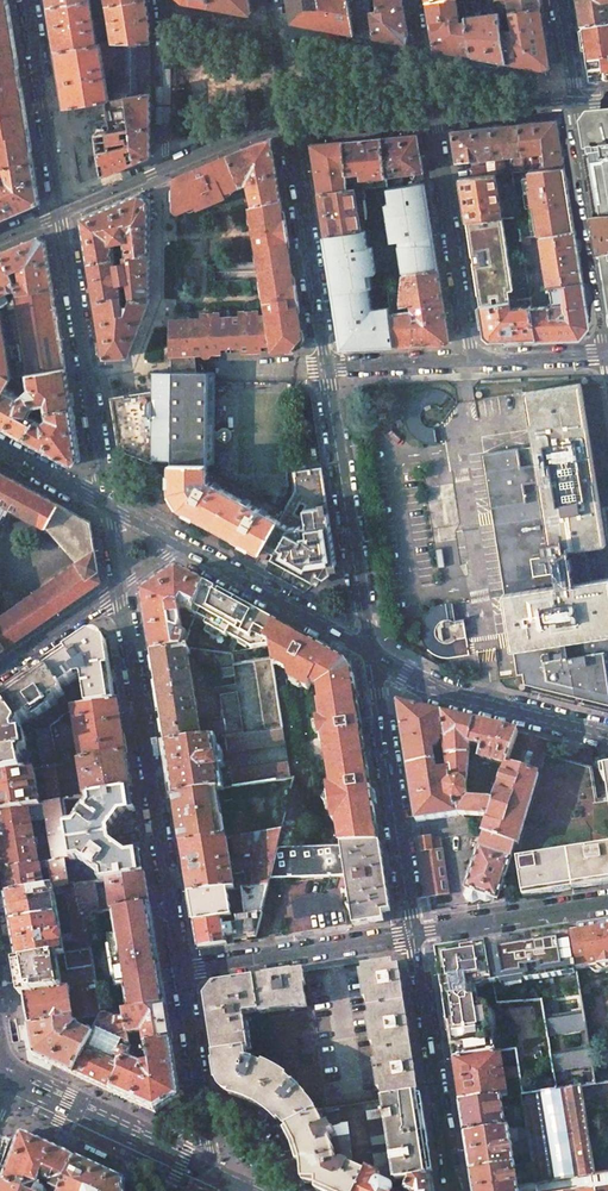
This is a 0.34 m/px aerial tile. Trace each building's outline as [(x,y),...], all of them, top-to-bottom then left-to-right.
[(16,54),(12,55),(9,31),(12,31),(7,0),(0,0),(0,165),(33,160),(27,123),(24,124),(20,101),(23,101),(16,54)] [(91,0),(49,7),(56,51),(98,44),(92,11),(91,0)] [(108,5),(115,43),(151,43),(151,26),(146,0),(140,0),(108,5)] [(210,7),(250,14),(251,14),(249,0),(210,0),(210,7)] [(292,22),(316,26),(354,33),(349,0),(289,0),(292,22)] [(370,11),(369,0),(349,0),(354,33),(374,37),(370,11)] [(378,7),(377,8),(376,11),(370,11),(374,37),(407,43),(408,35),(403,0),(377,0),(378,7)] [(427,1),(434,49),(472,56),(467,22),(461,23),(460,17),(461,16),(461,15),(458,15),(456,0),(437,0),(427,1)] [(464,9),(498,4),(497,0),(463,0),(464,9)] [(498,4),(499,12),(499,14),(511,12),(509,0),(497,0),(498,4)] [(511,12),(540,7),(539,0),(509,0),(511,12)] [(582,25),(607,21),(607,0),(578,0),(582,25)] [(511,12),(499,14),(500,18),(511,16),(513,29),(502,30),(507,62),(543,69),(550,66),(540,7),(511,12)] [(476,16),(468,17),(467,22),(472,56),(507,62),(502,30),(500,18),(499,14),(499,12),(479,15),(479,12),(475,13),(476,16)] [(607,81),(607,21),(582,25),(587,52),(590,78),(607,81)] [(98,44),(56,51),(65,107),(69,107),(93,103),(103,101),(114,99),(113,84),(107,85),(104,68),(112,66),(111,43),(107,43),(98,44)] [(115,43),(111,43),(112,66),(113,84),(114,99),(126,97),(151,93),(151,43),(115,43)] [(412,92),(411,77),(390,80),(392,94),(412,92)] [(151,155),(151,93),(126,97),(130,123),(131,129),(135,162),(151,156),(151,155)] [(114,99),(103,101),(106,126),(130,123),(126,97),(114,99)] [(605,115),(598,125),(604,162),(606,174),(607,186),(607,115),(605,115)] [(557,120),(519,124),(522,154),(545,151),(545,157),(539,158),(540,159),(523,161),(524,170),(527,170),(565,167),(557,120)] [(519,124),(492,127),(497,173),(505,172),(503,156),(514,155),(515,168),(509,168),(510,172),(512,172),(524,170),(523,161),(522,154),(519,124)] [(492,127),(453,131),(457,160),(487,157),(487,165),(473,166),(473,175),(497,173),(492,127)] [(98,142),(99,150),(104,176),(109,173),(135,162),(131,129),(107,132),(104,132),(103,129),(97,130),(98,142)] [(417,134),(383,138),(387,176),(396,175),(423,171),(417,134)] [(387,176),(383,138),(343,142),(348,190),(364,188),(388,185),(387,176)] [(277,178),(271,139),(263,142),(255,144),(236,152),(228,156),(241,186),(253,181),(255,192),(250,193),(253,206),(256,205),(280,200),(277,178)] [(348,190),(343,142),(311,145),(319,193),(348,190)] [(203,166),(176,178),(177,209),(178,211),(179,212),(182,211),(188,208),(196,205),(197,209),(221,199),(225,197),(224,193),(232,189),(241,186),(228,156),(211,163),(213,166),(208,168),(205,169),(203,166)] [(1,219),(39,203),(40,203),(34,168),(33,160),(0,165),(0,217),(1,219)] [(565,167),(527,170),(530,187),(528,188),(535,235),(541,235),(574,229),(572,212),(568,188),(565,167)] [(467,222),(517,217),(519,217),(515,193),(512,172),(510,172),(505,172),(497,173),(473,175),(460,177),(467,222)] [(425,186),(425,182),(388,188),(388,191),(392,214),(387,215),(390,232),(392,242),(400,240),(401,245),(399,245),(400,252),(404,275),(405,275),(406,275),(438,267),(431,220),(425,186)] [(348,190),(319,193),(325,235),(361,230),(360,216),(367,215),(364,188),(348,190)] [(141,193),(83,218),(90,263),(116,258),(113,242),(125,240),(128,257),(150,253),(151,200),(141,193)] [(291,266),(286,234),(282,235),(281,226),(284,226),(280,200),(256,205),(253,206),(250,207),(254,231),(258,256),(260,271),(261,271),(263,270),(291,266)] [(529,288),(521,238),(517,217),(467,222),(478,294),(529,288)] [(574,229),(541,235),(549,285),(582,280),(574,229)] [(325,235),(328,253),(332,276),(343,347),(396,345),(392,318),(391,311),(390,306),(373,307),(372,296),(368,275),(368,272),(377,271),(373,249),(373,245),(368,246),(365,230),(363,230),(361,230),(325,235)] [(39,236),(2,252),(11,272),(20,268),(22,281),(15,282),(19,292),(53,288),(46,241),(39,236)] [(7,302),(19,292),(15,282),(11,272),(2,252),(0,253),(0,307),(7,302)] [(116,258),(90,263),(95,299),(122,296),(120,282),(129,281),(131,298),(150,301),(150,253),(128,257),(125,257),(126,262),(117,264),(116,258)] [(260,271),(265,304),(266,306),(268,308),(269,310),(272,310),(273,316),(259,317),(259,312),(245,312),(245,316),(245,317),(241,318),(224,318),(220,319),(220,313),(206,314),(206,315),(206,319),(202,319),(178,321),(173,328),(173,346),(181,354),(195,354),(222,352),(222,346),(242,345),(242,351),(262,351),(262,345),(272,344),(272,350),(293,349),(302,339),(295,296),(293,297),(292,293),(295,292),(291,266),(263,270),(261,271),(260,271)] [(392,318),(396,345),(447,343),(449,340),(438,267),(406,275),(405,275),(401,291),(388,294),(390,306),(391,311),(392,318)] [(589,323),(582,280),(549,285),(529,288),(531,301),(538,339),(578,337),(589,323)] [(57,314),(53,288),(19,292),(7,302),(20,376),(66,368),(57,314)] [(515,299),(531,301),(529,288),(478,294),(480,305),(515,299)] [(122,296),(95,299),(105,357),(128,356),(150,301),(131,298),(129,304),(124,305),(122,296)] [(515,299),(480,305),(484,329),(497,340),(538,339),(531,301),(515,299)] [(6,387),(12,377),(20,376),(7,302),(0,307),(0,399),(6,387)] [(172,371),(194,370),(195,364),(195,354),(181,354),(173,346),(173,348),(178,355),(173,355),(172,371)] [(20,376),(12,377),(25,393),(36,406),(45,405),(46,411),(72,406),(66,368),(20,376)] [(166,450),(172,450),(172,459),(172,462),(207,463),(207,449),(209,448),(210,445),(210,419),(210,418),(209,416),(207,416),(207,392),(207,383),(207,370),(194,370),(172,371),(172,387),(167,388),(167,393),(162,393),(158,393),(158,389),(153,390),(132,393),(111,397),(115,423),(119,449),(153,462),(153,458),(153,451),(157,450),(157,453),(166,453),(166,450)] [(153,371),(153,390),(158,389),(158,393),(162,393),(167,393),(167,388),(172,387),(172,371),(153,371)] [(525,684),(607,703),(607,554),(581,384),(526,392),(535,446),(519,448),(519,447),(489,452),(511,592),(504,594),(513,648),(519,647),(525,684)] [(0,399),(0,425),(25,439),(37,418),(32,415),(36,406),(25,393),(20,395),(6,387),(0,399)] [(431,446),(437,444),(434,429),(438,427),(441,424),(447,411),(444,406),(440,402),(435,400),(429,398),(424,398),(418,399),(413,401),(409,405),(405,409),(403,415),(402,420),(402,426),(403,431),(406,436),(410,440),(415,444),(420,446),(425,446),(431,446)] [(37,418),(25,439),(73,465),(80,460),(72,406),(46,411),(47,418),(43,421),(37,418)] [(166,453),(157,453),(157,450),(153,451),(153,458),(162,459),(172,459),(172,450),(166,450),(166,453)] [(207,463),(172,462),(171,491),(181,507),(261,552),(279,520),(207,481),(207,463)] [(296,490),(279,520),(261,552),(319,584),(323,578),(325,579),(333,573),(332,572),(339,571),(322,467),(293,472),(296,490)] [(100,581),(90,521),(0,472),(0,522),(7,521),(14,509),(47,527),(78,563),(1,617),(0,611),(0,650),(100,581)] [(184,648),(206,585),(178,570),(177,570),(142,594),(152,655),(184,649),(184,648)] [(206,585),(184,648),(190,648),(201,649),(232,652),(230,641),(248,608),(206,585)] [(442,658),(450,659),(470,656),(465,620),(457,621),(454,604),(441,606),(433,609),(427,615),(423,622),(421,630),(421,635),(423,643),(428,650),(434,655),(438,657),(442,658)] [(265,642),(272,621),(248,608),(230,641),(232,652),(234,664),(255,661),(271,658),(269,646),(264,643),(265,642)] [(316,720),(318,735),(319,738),(323,737),(331,786),(327,786),(333,822),(337,822),(341,845),(378,844),(369,785),(360,733),(357,710),(353,710),(350,688),(356,687),(355,683),(354,675),(353,675),(352,672),(347,664),(343,662),(344,660),(326,651),(311,643),(309,645),(307,644),(290,635),(286,636),(284,632),(280,629),(282,627),(272,621),(265,642),(264,643),(269,646),(271,658),(272,661),(272,662),(286,670),(288,679),(307,690),(310,684),(317,688),(320,702),(318,703),(320,719),(316,720)] [(92,635),(90,635),(44,666),(63,691),(64,690),(63,688),(77,679),(77,678),(80,678),(80,681),(84,680),(88,706),(116,702),(106,642),(105,641),(104,639),(102,637),(101,636),(99,635),(97,634),(95,634),(94,635),(92,635)] [(191,654),(190,648),(184,648),(184,649),(152,655),(166,745),(226,737),(244,734),(238,692),(220,695),(224,718),(199,722),(188,655),(191,654)] [(234,664),(232,652),(201,649),(199,662),(210,664),(210,661),(215,663),(218,679),(235,676),(234,664)] [(450,659),(453,673),(481,668),(478,655),(470,656),(450,659)] [(272,661),(271,658),(255,661),(264,731),(282,728),(278,699),(272,662),(272,661)] [(0,694),(0,700),(20,726),(32,717),(33,719),(59,701),(57,700),(65,694),(63,691),(44,666),(44,667),(42,664),(0,694)] [(0,700),(0,776),(29,771),(24,736),(21,737),(20,733),(17,733),(17,732),(20,726),(0,700)] [(127,754),(119,702),(116,702),(88,706),(73,709),(82,762),(127,754)] [(494,802),(466,800),(468,796),(467,785),(469,761),(476,723),(399,705),(417,822),(419,835),(469,827),(474,829),(479,831),(483,833),(516,844),(519,846),(539,777),(506,766),(494,802)] [(519,733),(476,723),(469,761),(480,764),(481,760),(506,766),(507,766),(519,733)] [(295,778),(306,736),(308,725),(284,728),(292,779),(295,778)] [(244,734),(226,737),(228,753),(273,746),(276,766),(231,773),(232,788),(292,779),(284,728),(282,728),(264,731),(244,734)] [(36,731),(42,769),(44,769),(55,767),(50,729),(36,731)] [(506,766),(539,777),(550,741),(519,733),(507,766),(506,766)] [(226,737),(166,745),(174,797),(219,790),(221,790),(216,757),(219,756),(219,754),(228,753),(226,737)] [(61,804),(62,804),(73,801),(91,798),(133,791),(127,754),(82,762),(55,767),(61,804)] [(546,756),(520,846),(521,846),(517,860),(607,845),(607,802),(596,803),(590,768),(546,756)] [(61,804),(55,767),(44,769),(50,805),(61,804)] [(35,770),(29,771),(0,776),(0,813),(40,807),(35,770)] [(174,797),(182,845),(221,839),(216,810),(222,808),(219,790),(174,797)] [(136,811),(133,791),(91,798),(92,806),(76,827),(66,829),(69,845),(110,838),(109,831),(121,813),(136,811)] [(74,809),(73,801),(62,804),(63,811),(74,809)] [(289,847),(296,818),(294,803),(289,802),(282,830),(278,847),(289,847)] [(71,857),(69,845),(66,829),(63,811),(62,804),(61,804),(50,805),(40,807),(0,813),(0,855),(2,869),(71,857)] [(479,831),(474,829),(470,843),(479,846),(465,888),(467,889),(464,895),(467,901),(473,903),(479,900),(486,902),(494,900),(495,898),(497,899),(516,844),(483,833),(479,831)] [(278,847),(282,830),(221,839),(182,845),(190,896),(235,890),(232,869),(244,867),(245,888),(269,885),(271,879),(278,847)] [(431,837),(419,839),(431,912),(451,909),(440,839),(431,837)] [(144,866),(142,854),(129,856),(111,844),(110,838),(69,845),(71,857),(71,861),(83,859),(103,875),(104,882),(108,882),(146,875),(144,866)] [(390,906),(380,844),(378,844),(341,845),(289,847),(278,847),(271,879),(346,877),(354,924),(380,920),(390,906)] [(517,860),(523,894),(607,881),(607,845),(517,860)] [(71,861),(71,857),(2,869),(5,883),(7,897),(46,891),(42,866),(54,864),(58,889),(66,888),(71,887),(69,876),(67,862),(71,861)] [(78,887),(76,875),(69,876),(71,887),(71,888),(77,887),(78,887)] [(150,906),(146,875),(108,882),(113,912),(150,906)] [(99,914),(95,884),(78,887),(77,887),(81,913),(82,917),(87,916),(99,914)] [(262,913),(269,885),(245,888),(243,888),(246,915),(262,913)] [(81,913),(77,887),(71,888),(71,887),(66,888),(68,897),(56,899),(55,889),(46,891),(7,897),(8,902),(12,925),(81,913)] [(236,896),(235,890),(190,896),(194,923),(224,918),(234,917),(231,897),(236,896)] [(113,956),(115,965),(118,987),(124,986),(128,1012),(166,1005),(163,983),(161,972),(160,967),(156,943),(155,933),(150,906),(113,912),(117,938),(111,939),(113,956)] [(12,925),(19,963),(92,950),(87,916),(82,917),(81,913),(12,925)] [(256,937),(262,913),(246,915),(237,916),(238,923),(232,924),(234,940),(256,937)] [(225,925),(224,918),(194,923),(198,949),(234,943),(234,940),(232,924),(225,925)] [(570,929),(570,931),(573,953),(576,965),(588,963),(589,969),(607,966),(607,923),(570,929)] [(570,929),(532,935),(534,947),(536,959),(573,953),(570,931),(570,929)] [(507,939),(487,942),(493,980),(497,1002),(543,1000),(538,967),(498,973),(497,966),(510,964),(511,964),(507,939)] [(493,980),(487,942),(467,946),(437,950),(445,1001),(446,1013),(480,1007),(476,983),(493,980)] [(95,967),(92,950),(19,963),(21,979),(24,996),(61,990),(60,981),(62,981),(61,972),(95,967)] [(418,1094),(399,968),(393,969),(393,964),(364,968),(384,1099),(418,1094)] [(307,1006),(302,972),(255,979),(260,1012),(260,1013),(307,1006)] [(260,1012),(255,979),(215,985),(206,997),(215,1055),(247,1050),(252,1050),(247,1017),(244,1018),(244,1014),(260,1012)] [(30,1030),(75,1022),(89,1020),(102,1017),(97,984),(61,990),(24,996),(27,1013),(30,1030)] [(141,1033),(142,1038),(145,1038),(146,1044),(143,1044),(144,1046),(147,1046),(172,1042),(166,1006),(166,1005),(128,1012),(124,1013),(128,1035),(141,1033)] [(453,1059),(495,1052),(488,1006),(480,1007),(446,1013),(453,1059)] [(582,1006),(545,1012),(557,1091),(581,1087),(596,1085),(582,1006)] [(112,1093),(133,1049),(130,1046),(128,1035),(124,1013),(102,1017),(73,1076),(92,1085),(111,1093),(112,1093)] [(73,1076),(102,1017),(89,1020),(87,1024),(86,1031),(78,1026),(75,1022),(30,1030),(33,1044),(35,1058),(73,1076)] [(22,1122),(129,1173),(143,1179),(154,1184),(157,1190),(274,1190),(272,1186),(260,1163),(254,1152),(243,1141),(201,1121),(180,1122),(176,1131),(21,1058),(20,1042),(16,1020),(10,1022),(0,1021),(0,1179),(22,1122)] [(181,1099),(172,1042),(147,1046),(150,1064),(144,1065),(136,1062),(142,1047),(133,1049),(112,1093),(156,1114),(163,1109),(169,1104),(175,1101),(181,1099)] [(248,1059),(247,1050),(215,1055),(219,1083),(227,1091),(230,1094),(240,1096),(250,1100),(257,1103),(264,1107),(269,1111),(272,1114),(286,1128),(317,1111),(308,1100),(309,1099),(301,1091),(302,1090),(296,1084),(295,1086),(283,1077),(276,1073),(267,1068),(255,1063),(255,1062),(248,1059)] [(495,1052),(453,1059),(460,1104),(502,1097),(508,1096),(505,1079),(520,1076),(519,1067),(504,1070),(500,1052),(495,1052)] [(531,1154),(532,1163),(534,1172),(537,1190),(597,1190),(595,1174),(581,1087),(557,1091),(523,1097),(522,1097),(523,1101),(525,1117),(526,1125),(531,1154)] [(431,1176),(418,1094),(384,1099),(385,1108),(367,1112),(375,1164),(373,1172),(381,1176),(393,1182),(410,1179),(431,1176)] [(502,1097),(460,1104),(465,1134),(506,1128),(502,1097)] [(523,1101),(513,1103),(516,1119),(525,1117),(523,1101)] [(339,1106),(324,1109),(317,1111),(286,1128),(295,1146),(301,1163),(302,1178),(303,1182),(305,1183),(310,1185),(324,1190),(357,1190),(366,1172),(350,1166),(352,1162),(347,1122),(341,1123),(339,1106)] [(506,1128),(465,1134),(471,1173),(515,1166),(514,1156),(531,1154),(526,1125),(506,1128)] [(24,1134),(22,1134),(15,1153),(4,1183),(25,1190),(47,1190),(41,1185),(43,1180),(52,1184),(53,1189),(58,1190),(63,1190),(78,1159),(24,1134)] [(78,1159),(63,1190),(127,1190),(125,1181),(78,1159)] [(471,1173),(474,1190),(537,1190),(534,1172),(517,1175),(515,1166),(471,1173)] [(381,1176),(373,1172),(369,1170),(358,1190),(394,1190),(394,1189),(392,1186),(381,1182),(381,1181),(379,1180),(381,1176)] [(595,1174),(597,1190),(607,1190),(607,1172),(595,1174)] [(431,1176),(410,1179),(405,1190),(434,1190),(432,1175),(431,1176)] [(405,1190),(410,1179),(393,1182),(405,1190)] [(4,1183),(1,1190),(25,1190),(4,1183)]
